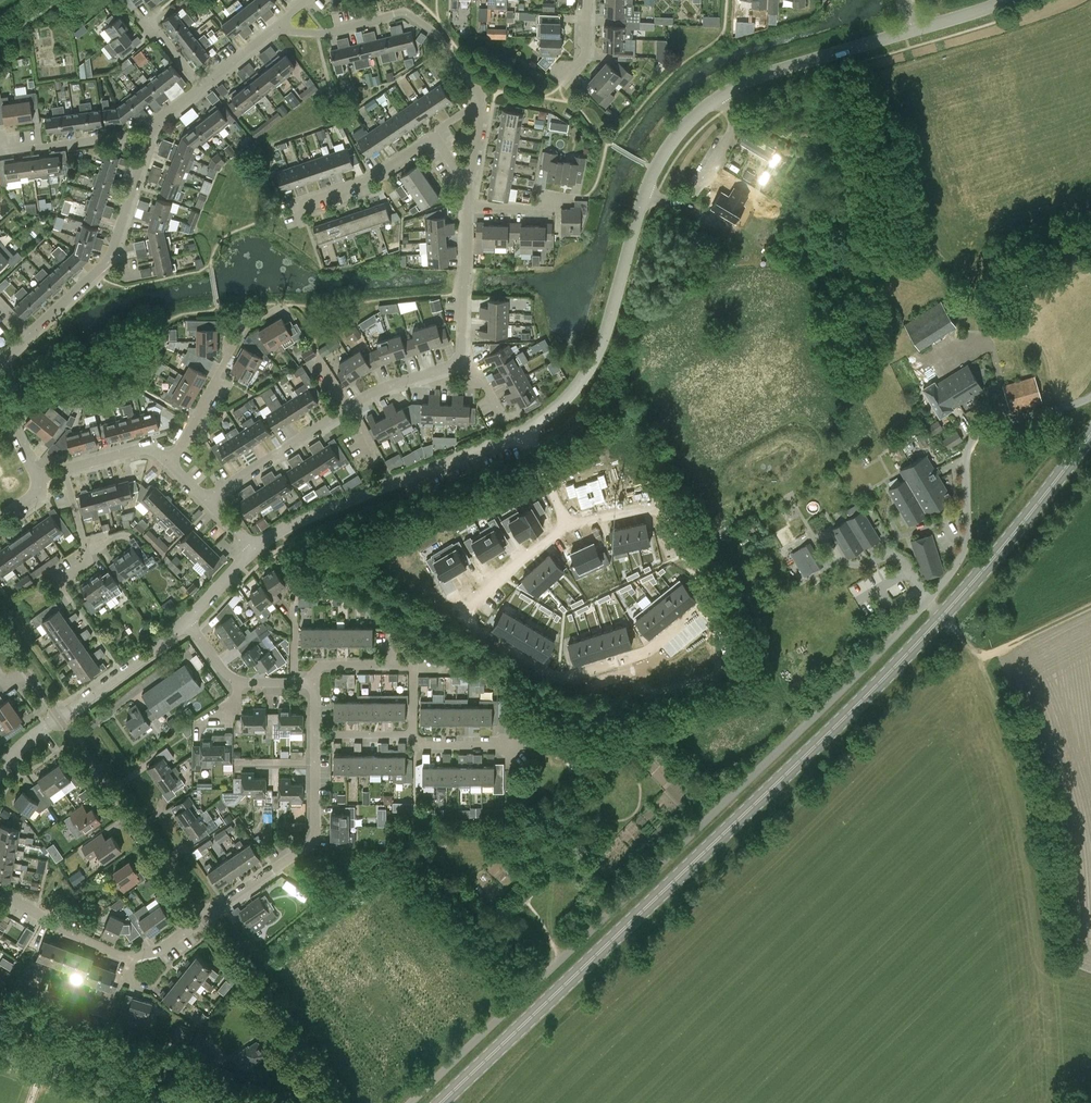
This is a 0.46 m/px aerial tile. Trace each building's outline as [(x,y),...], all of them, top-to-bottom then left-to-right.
[(131,9),(137,5),(136,4),(133,0),(124,0),(131,9)] [(270,17),(257,0),(250,0),(251,1),(244,6),(254,18),(260,13),(266,20),(270,17)] [(270,17),(275,13),(269,6),(276,1),(275,0),(257,0),(270,17)] [(488,6),(495,6),(495,8),(507,8),(507,0),(488,0),(488,6)] [(777,0),(769,0),(769,13),(777,13),(777,0)] [(543,10),(555,10),(555,2),(543,2),(543,10)] [(625,10),(625,4),(605,3),(604,16),(627,16),(627,21),(640,22),(640,10),(625,10)] [(236,8),(232,12),(249,34),(253,30),(248,23),(254,18),(244,6),(238,11),(236,8)] [(487,21),(488,8),(479,7),(479,20),(487,21)] [(164,20),(169,27),(167,29),(170,34),(192,16),(188,12),(181,17),(176,11),(164,20)] [(527,19),(527,12),(515,11),(515,19),(527,19)] [(232,35),(239,30),(244,37),(249,34),(232,12),(228,15),(230,18),(223,23),(232,35)] [(777,23),(777,13),(769,13),(768,23),(777,23)] [(111,41),(128,27),(120,16),(117,19),(113,14),(107,18),(111,23),(106,28),(114,37),(110,40),(111,41)] [(538,36),(541,36),(560,37),(560,23),(547,22),(547,15),(539,14),(539,23),(538,23),(538,36)] [(702,25),(719,25),(719,16),(702,15),(702,25)] [(192,16),(170,34),(174,38),(176,36),(181,42),(193,32),(188,26),(195,20),(192,16)] [(674,16),(656,16),(656,24),(674,24),(674,16)] [(604,26),(604,38),(624,39),(624,38),(631,39),(632,38),(633,37),(633,34),(632,33),(631,32),(631,29),(646,29),(647,22),(640,22),(627,21),(627,27),(604,26)] [(411,30),(403,32),(401,24),(395,25),(401,49),(407,47),(409,56),(417,54),(411,30)] [(401,49),(395,25),(390,26),(392,35),(384,37),(390,60),(397,58),(395,50),(401,49)] [(134,47),(130,42),(133,40),(125,30),(129,27),(128,27),(111,41),(110,40),(104,45),(113,56),(119,51),(123,56),(134,47)] [(506,38),(506,36),(506,29),(487,28),(487,37),(487,38),(494,38),(506,38)] [(390,60),(384,37),(376,39),(374,30),(368,32),(374,55),(380,54),(382,62),(390,60)] [(416,39),(422,43),(427,35),(421,31),(416,39)] [(205,33),(198,39),(193,32),(181,42),(186,48),(184,50),(187,55),(208,37),(205,33)] [(374,55),(368,32),(363,33),(365,42),(357,43),(363,67),(370,65),(368,57),(374,55)] [(555,54),(556,54),(556,51),(561,51),(561,37),(560,37),(541,36),(541,45),(539,48),(541,50),(540,54),(543,54),(543,56),(542,57),(551,64),(555,59),(555,54)] [(208,37),(187,55),(191,59),(193,57),(198,63),(210,54),(205,48),(212,42),(208,37)] [(363,67),(357,43),(349,45),(347,37),(342,38),(347,62),(353,60),(355,69),(363,67)] [(347,62),(342,38),(336,39),(339,48),(330,50),(336,73),(344,71),(342,63),(347,62)] [(624,38),(624,39),(604,38),(603,50),(618,51),(618,56),(632,57),(633,50),(631,50),(631,39),(624,38)] [(660,39),(660,69),(669,69),(669,39),(660,39)] [(141,66),(151,59),(143,49),(134,56),(141,66)] [(290,70),(296,66),(286,53),(282,57),(279,54),(273,59),(287,77),(292,73),(290,70)] [(123,70),(132,64),(128,58),(119,66),(123,70)] [(282,81),(287,77),(273,59),(266,64),(269,67),(265,71),(274,83),(276,86),(282,81)] [(86,60),(79,65),(81,77),(88,76),(86,60)] [(182,86),(187,82),(170,61),(165,65),(168,67),(161,73),(170,84),(177,79),(182,86)] [(598,72),(613,86),(618,80),(624,86),(633,75),(623,66),(617,72),(607,62),(598,72)] [(274,83),(265,71),(260,74),(258,71),(252,76),(266,94),(271,90),(268,87),(274,83)] [(613,86),(598,72),(589,82),(600,91),(595,97),(605,106),(615,96),(609,91),(613,86)] [(170,84),(161,73),(155,78),(152,75),(148,78),(165,100),(169,97),(164,89),(170,84)] [(368,76),(371,85),(382,82),(380,73),(368,76)] [(261,98),(266,94),(252,76),(245,81),(247,84),(243,87),(253,100),(255,103),(261,98)] [(149,101),(155,96),(161,103),(165,100),(148,78),(144,82),(146,84),(139,90),(149,101)] [(226,82),(219,86),(225,95),(231,90),(226,82)] [(300,94),(304,99),(319,89),(314,83),(300,94)] [(441,108),(452,101),(440,84),(430,91),(441,108)] [(255,103),(253,100),(243,87),(239,91),(236,88),(230,93),(235,100),(229,104),(238,117),(244,112),(244,111),(249,107),(255,103)] [(148,113),(142,106),(149,101),(139,90),(133,95),(131,92),(127,96),(143,117),(148,113)] [(39,107),(36,91),(15,94),(16,101),(19,121),(34,119),(32,108),(39,107)] [(441,108),(430,91),(419,98),(431,115),(441,108)] [(5,112),(6,123),(19,121),(16,101),(9,102),(8,96),(0,97),(0,113),(5,112)] [(124,121),(134,113),(139,120),(143,117),(127,96),(122,99),(124,102),(118,107),(124,121)] [(293,108),(300,102),(295,96),(288,101),(293,108)] [(431,115),(419,98),(409,105),(421,122),(431,115)] [(113,126),(112,123),(124,121),(118,107),(110,108),(109,99),(103,100),(107,127),(113,126)] [(85,102),(89,129),(95,128),(94,125),(103,124),(101,109),(92,110),(91,101),(85,102)] [(80,103),(81,112),(73,113),(75,128),(84,127),(84,130),(89,129),(85,102),(80,103)] [(276,108),(278,111),(283,116),(289,111),(282,103),(276,108)] [(225,106),(221,110),(216,104),(209,109),(212,112),(207,116),(217,128),(219,131),(231,122),(235,119),(225,106)] [(75,128),(73,113),(65,114),(64,105),(58,106),(62,133),(68,132),(67,129),(75,128)] [(421,122),(409,105),(399,112),(410,129),(421,122)] [(48,132),(57,131),(57,134),(62,133),(58,106),(53,107),(54,116),(46,117),(48,132)] [(608,107),(605,111),(616,122),(620,117),(608,107)] [(278,111),(268,119),(273,124),(283,116),(278,111)] [(522,127),(524,114),(504,111),(503,112),(499,115),(502,121),(502,123),(522,127)] [(410,129),(399,112),(389,119),(400,136),(410,129)] [(217,128),(207,116),(203,119),(201,116),(194,121),(209,140),(214,135),(219,131),(217,128)] [(273,124),(268,119),(252,132),(256,138),(273,124)] [(400,136),(389,119),(378,126),(390,143),(400,136)] [(552,120),(551,128),(569,131),(570,123),(552,120)] [(188,126),(190,130),(183,136),(195,145),(201,140),(204,143),(209,140),(194,121),(188,126)] [(346,134),(340,122),(334,125),(340,137),(346,134)] [(522,127),(502,123),(501,125),(497,128),(500,133),(499,135),(519,139),(522,127)] [(390,143),(378,126),(368,133),(380,150),(390,143)] [(380,150),(368,133),(358,140),(369,157),(380,150)] [(497,148),(517,151),(519,139),(499,135),(499,137),(495,140),(498,145),(497,148)] [(195,145),(183,136),(179,144),(176,143),(173,151),(194,159),(196,153),(192,152),(195,145)] [(170,156),(176,141),(166,137),(160,153),(170,156)] [(769,154),(743,141),(736,154),(763,167),(769,154)] [(230,144),(224,148),(231,157),(237,153),(230,144)] [(764,148),(772,153),(774,148),(767,144),(764,148)] [(342,171),(355,167),(348,147),(336,152),(342,171)] [(517,151),(497,148),(497,149),(493,152),(495,157),(495,160),(515,163),(517,151)] [(48,171),(49,175),(69,172),(67,159),(61,160),(59,151),(50,152),(50,156),(46,157),(48,171)] [(102,166),(116,170),(119,162),(127,165),(129,159),(103,151),(101,157),(104,158),(102,166)] [(194,159),(173,151),(170,158),(173,160),(171,165),(185,170),(185,171),(189,172),(192,165),(194,159)] [(218,152),(212,157),(222,165),(226,162),(218,152)] [(342,171),(336,152),(324,155),(331,175),(342,171)] [(561,182),(562,180),(565,161),(564,161),(564,163),(556,161),(557,154),(545,152),(544,160),(551,161),(547,179),(561,182)] [(48,171),(46,157),(40,157),(39,153),(31,155),(35,178),(41,177),(43,178),(49,177),(49,175),(48,171)] [(776,168),(782,158),(776,154),(770,164),(776,168)] [(35,178),(31,155),(24,156),(25,160),(19,161),(21,175),(28,174),(29,178),(35,178)] [(331,175),(324,155),(312,159),(319,179),(331,175)] [(21,175),(19,161),(14,161),(13,157),(4,158),(6,167),(0,168),(0,173),(2,185),(8,184),(8,181),(22,179),(21,175)] [(222,165),(212,157),(209,165),(220,169),(222,165)] [(575,163),(565,161),(562,180),(575,183),(577,169),(584,170),(586,158),(576,157),(575,163)] [(319,179),(312,159),(300,163),(307,183),(319,179)] [(515,163),(495,160),(494,162),(491,164),(493,169),(493,172),(513,176),(515,163)] [(307,183),(300,163),(289,167),(295,187),(307,183)] [(185,170),(171,165),(169,170),(165,169),(163,176),(184,184),(187,179),(183,178),(185,171),(185,170)] [(399,194),(425,175),(418,165),(401,177),(405,182),(395,189),(399,194)] [(95,178),(121,186),(122,181),(114,178),(116,170),(102,166),(99,173),(96,172),(95,178)] [(295,187),(289,167),(276,172),(283,191),(295,187)] [(751,180),(754,172),(747,169),(744,177),(751,180)] [(766,185),(772,174),(766,171),(760,181),(766,185)] [(491,184),(511,188),(513,176),(493,172),(492,174),(489,177),(491,181),(491,184)] [(415,197),(432,186),(425,175),(399,194),(402,199),(411,192),(415,197)] [(163,176),(160,183),(164,185),(161,191),(176,196),(178,189),(182,191),(184,184),(163,176)] [(94,192),(108,196),(111,189),(119,191),(121,186),(95,178),(93,183),(96,184),(94,192)] [(210,193),(214,180),(207,178),(203,190),(210,193)] [(511,188),(491,184),(490,186),(486,189),(489,193),(488,197),(509,200),(511,188)] [(415,197),(419,203),(409,209),(413,214),(439,196),(432,186),(415,197)] [(712,208),(735,222),(745,206),(743,205),(748,196),(734,188),(729,196),(721,192),(712,208)] [(87,204),(113,212),(114,207),(106,204),(108,196),(94,192),(92,200),(88,199),(87,204)] [(195,205),(202,208),(207,196),(200,193),(195,205)] [(46,209),(45,202),(45,198),(38,199),(40,210),(46,209)] [(174,211),(171,210),(173,203),(159,198),(157,204),(153,203),(151,210),(172,217),(174,211)] [(775,200),(770,208),(776,212),(781,204),(775,200)] [(575,201),(575,208),(571,208),(571,209),(562,209),(561,233),(571,233),(571,230),(581,230),(581,214),(588,214),(588,201),(575,201)] [(26,204),(27,212),(36,212),(35,203),(26,204)] [(379,226),(391,222),(385,203),(373,207),(379,226)] [(100,223),(103,215),(111,217),(113,212),(87,204),(85,209),(88,210),(86,218),(100,223)] [(379,226),(373,207),(361,211),(368,230),(379,226)] [(425,213),(426,218),(442,217),(441,208),(425,213)] [(142,219),(151,222),(149,229),(165,229),(165,230),(168,230),(170,223),(172,217),(151,210),(150,213),(144,211),(142,219)] [(196,225),(200,213),(192,210),(188,223),(196,225)] [(368,230),(361,211),(350,215),(356,234),(368,230)] [(61,229),(65,217),(58,214),(54,227),(61,229)] [(356,234),(350,215),(338,219),(344,238),(356,234)] [(426,218),(426,230),(454,228),(454,223),(445,223),(444,217),(426,218)] [(332,242),(344,238),(338,219),(326,223),(332,242)] [(195,225),(184,222),(181,230),(193,232),(195,225)] [(483,245),(495,245),(496,225),(484,225),(484,222),(477,222),(476,237),(483,238),(483,245)] [(503,225),(496,225),(495,245),(506,245),(508,245),(508,238),(514,238),(515,222),(508,222),(508,225),(503,225)] [(533,253),(533,246),(533,226),(526,226),(521,226),(521,223),(515,222),(514,238),(521,238),(521,245),(521,252),(533,253)] [(77,235),(103,244),(105,239),(96,236),(99,228),(84,223),(82,232),(78,231),(77,235)] [(332,242),(326,223),(314,227),(320,246),(332,242)] [(533,226),(533,246),(545,246),(545,239),(552,239),(552,223),(545,223),(545,226),(533,226)] [(426,230),(427,242),(446,241),(445,234),(455,233),(454,228),(426,230)] [(165,230),(165,229),(149,229),(150,237),(146,238),(148,247),(171,242),(170,235),(166,236),(165,230)] [(78,242),(76,250),(90,258),(93,246),(101,249),(103,244),(77,235),(75,241),(78,242)] [(751,239),(744,249),(759,260),(766,251),(751,239)] [(422,254),(456,252),(456,246),(446,247),(446,241),(427,242),(421,242),(422,254)] [(150,254),(154,253),(155,259),(170,256),(168,248),(172,247),(171,242),(148,247),(150,254)] [(7,246),(0,252),(0,268),(9,260),(13,265),(24,255),(19,250),(15,255),(7,246)] [(80,266),(90,258),(76,250),(70,255),(64,249),(60,252),(78,272),(82,269),(80,266)] [(74,276),(78,272),(60,252),(56,256),(62,262),(56,268),(66,279),(72,274),(74,276)] [(447,258),(456,257),(456,252),(422,254),(422,263),(423,264),(429,264),(429,266),(447,264),(447,258)] [(155,259),(156,264),(152,265),(154,273),(177,268),(175,261),(172,262),(170,256),(155,259)] [(60,285),(66,279),(56,268),(50,274),(44,268),(40,271),(58,291),(63,287),(60,285)] [(54,295),(58,291),(40,271),(36,275),(42,281),(36,287),(46,298),(52,292),(54,295)] [(24,286),(20,290),(38,310),(42,306),(40,303),(46,298),(36,287),(30,292),(24,286)] [(25,317),(32,311),(34,313),(38,310),(20,290),(16,294),(22,300),(15,306),(25,317)] [(433,311),(444,309),(442,298),(431,300),(433,311)] [(418,307),(416,300),(409,301),(412,309),(418,307)] [(480,307),(480,313),(508,313),(509,301),(490,300),(489,307),(480,307)] [(929,343),(948,330),(956,325),(941,301),(904,325),(920,348),(929,343)] [(382,313),(401,310),(399,302),(381,305),(382,313)] [(363,329),(377,320),(375,313),(360,323),(363,329)] [(489,318),(489,324),(508,325),(508,313),(480,313),(480,318),(489,318)] [(291,321),(285,324),(281,318),(270,325),(280,341),(290,335),(294,341),(304,336),(297,323),(293,325),(291,321)] [(197,335),(197,340),(217,340),(217,328),(207,328),(207,320),(187,320),(187,329),(191,329),(191,335),(197,335)] [(436,324),(425,327),(431,346),(442,343),(443,345),(449,343),(445,329),(438,331),(436,324)] [(508,337),(508,325),(489,324),(489,331),(480,331),(479,336),(508,337)] [(269,348),(280,341),(270,325),(259,331),(263,338),(255,343),(267,354),(272,352),(269,348)] [(355,340),(362,336),(355,325),(345,332),(349,339),(353,337),(355,340)] [(419,350),(431,346),(425,327),(413,331),(415,338),(409,340),(414,355),(420,353),(419,350)] [(401,335),(389,338),(395,358),(406,354),(407,357),(414,355),(409,340),(403,342),(401,335)] [(318,349),(323,356),(341,344),(336,337),(318,349)] [(384,361),(395,358),(389,338),(378,342),(380,349),(371,352),(378,366),(384,364),(384,361)] [(185,355),(189,358),(204,367),(208,359),(204,357),(204,353),(217,353),(217,340),(197,340),(197,347),(188,347),(188,350),(185,355)] [(256,369),(262,358),(264,359),(267,354),(255,343),(250,351),(245,348),(244,349),(242,347),(237,356),(239,357),(239,359),(256,369)] [(493,352),(502,348),(499,343),(491,343),(491,347),(493,352)] [(497,364),(514,355),(508,344),(484,358),(486,363),(494,358),(497,364)] [(306,361),(317,354),(312,346),(301,353),(306,361)] [(161,361),(165,354),(154,347),(150,353),(161,361)] [(360,350),(350,356),(360,373),(370,367),(372,369),(378,366),(371,352),(364,356),(360,350)] [(522,362),(529,360),(526,351),(519,353),(522,362)] [(492,374),(495,378),(520,365),(514,355),(497,364),(500,369),(492,374)] [(351,379),(360,373),(350,356),(339,363),(343,369),(338,372),(346,385),(351,382),(351,379)] [(250,380),(256,369),(239,359),(232,370),(239,374),(235,379),(249,387),(252,381),(250,380)] [(558,360),(550,364),(554,371),(562,367),(558,360)] [(520,365),(495,378),(497,383),(506,379),(509,384),(526,375),(520,365)] [(968,365),(944,379),(959,403),(982,388),(968,365)] [(200,385),(206,375),(190,366),(184,375),(184,376),(200,385)] [(308,410),(319,403),(315,397),(321,394),(306,370),(300,374),(305,382),(295,389),(299,395),(308,410)] [(194,395),(200,385),(184,376),(184,375),(179,372),(175,378),(173,382),(194,395)] [(504,394),(506,399),(531,386),(526,375),(509,384),(512,390),(504,394)] [(1010,410),(1042,401),(1034,376),(1002,385),(1010,410)] [(953,406),(959,403),(944,379),(936,384),(934,381),(923,388),(940,416),(953,407),(953,406)] [(194,395),(173,382),(167,392),(164,391),(161,396),(172,403),(175,397),(188,405),(194,395)] [(531,386),(506,399),(509,404),(517,400),(520,405),(537,396),(531,386)] [(267,391),(270,396),(276,392),(272,387),(267,391)] [(276,430),(287,423),(273,401),(270,396),(267,391),(261,394),(272,412),(267,415),(276,430)] [(421,422),(434,423),(435,395),(429,394),(429,403),(422,403),(421,422)] [(297,416),(308,410),(299,395),(288,402),(297,416)] [(434,423),(445,423),(446,404),(440,404),(440,395),(435,395),(434,423)] [(445,423),(457,424),(458,396),(453,396),(452,405),(446,404),(445,423)] [(463,396),(458,396),(457,424),(469,424),(470,405),(463,405),(463,396)] [(287,423),(297,416),(288,402),(284,405),(279,397),(273,401),(287,423)] [(393,402),(388,405),(401,430),(412,424),(403,407),(397,410),(393,402)] [(134,436),(146,432),(141,415),(134,417),(131,404),(125,406),(134,436)] [(141,415),(146,432),(159,429),(155,414),(160,413),(162,408),(155,405),(148,407),(149,413),(141,415)] [(239,408),(243,413),(248,409),(245,405),(239,408)] [(405,436),(401,430),(388,405),(384,407),(388,415),(382,418),(391,435),(395,442),(405,436)] [(38,409),(25,424),(36,432),(54,410),(50,406),(44,414),(38,409)] [(125,406),(120,407),(124,420),(117,422),(122,439),(134,436),(125,406)] [(243,413),(239,408),(233,412),(237,417),(243,413)] [(64,429),(59,425),(52,420),(58,413),(54,410),(36,432),(46,441),(50,435),(55,440),(64,429)] [(380,441),(391,435),(382,418),(376,421),(372,413),(367,416),(380,441)] [(219,423),(223,417),(217,414),(214,420),(219,423)] [(262,419),(256,423),(252,416),(247,420),(260,440),(271,433),(262,419)] [(97,446),(96,440),(101,438),(98,427),(96,420),(90,422),(90,424),(86,425),(86,427),(86,430),(80,432),(85,449),(97,446)] [(240,433),(249,447),(260,440),(247,420),(242,423),(246,429),(240,433)] [(943,428),(938,420),(926,428),(931,436),(943,428)] [(109,443),(122,439),(117,422),(98,427),(101,438),(107,436),(109,443)] [(240,433),(236,427),(226,433),(228,436),(230,439),(239,454),(242,452),(245,454),(249,451),(249,448),(248,448),(249,447),(240,433)] [(72,453),(85,449),(80,432),(72,434),(71,428),(67,429),(55,443),(62,449),(70,447),(72,453)] [(949,448),(963,439),(957,430),(943,439),(949,448)] [(227,459),(228,460),(239,454),(230,439),(228,436),(211,446),(222,462),(227,459)] [(442,447),(442,436),(434,436),(433,447),(442,447)] [(341,449),(336,452),(331,444),(324,449),(322,446),(323,444),(320,439),(315,443),(329,465),(334,472),(350,462),(341,449)] [(319,472),(329,465),(315,443),(309,446),(312,451),(315,451),(316,453),(310,458),(319,472)] [(308,478),(319,472),(310,458),(303,462),(301,460),(302,457),(299,452),(294,456),(308,478)] [(909,524),(938,506),(952,498),(926,455),(899,469),(905,479),(888,489),(909,524)] [(298,485),(308,478),(294,456),(288,460),(291,464),(294,464),(296,466),(288,471),(298,485)] [(281,496),(292,489),(283,475),(276,479),(274,476),(275,474),(273,470),(267,473),(281,496)] [(281,496),(267,473),(262,477),(264,481),(267,481),(268,484),(262,488),(271,502),(273,506),(283,499),(281,496)] [(588,483),(594,504),(606,500),(600,480),(588,483)] [(128,481),(116,484),(121,500),(122,505),(128,503),(127,498),(132,497),(128,481)] [(532,493),(538,489),(534,482),(527,485),(532,493)] [(104,486),(108,504),(121,500),(116,484),(116,483),(104,486)] [(150,510),(153,508),(164,496),(155,487),(153,484),(150,484),(147,488),(142,483),(139,493),(144,498),(141,502),(150,510)] [(246,486),(260,509),(271,502),(262,488),(255,492),(253,490),(254,488),(252,483),(246,486)] [(582,508),(594,504),(588,483),(576,487),(582,508)] [(323,494),(332,490),(329,484),(320,488),(323,494)] [(91,489),(92,490),(97,507),(108,504),(104,486),(91,489)] [(249,516),(260,509),(246,486),(241,490),(243,494),(246,494),(247,497),(240,501),(241,502),(237,505),(246,518),(249,515),(249,516)] [(80,494),(82,503),(80,503),(83,517),(92,514),(93,519),(99,517),(97,507),(92,490),(90,491),(86,488),(82,490),(80,494)] [(164,496),(153,508),(157,512),(152,516),(157,521),(173,504),(170,502),(171,501),(172,498),(168,495),(166,495),(165,496),(164,496)] [(492,508),(487,500),(487,499),(482,502),(486,509),(487,511),(492,508)] [(547,517),(554,516),(552,503),(546,504),(547,517)] [(157,521),(166,529),(182,513),(173,504),(157,521)] [(531,508),(520,514),(531,533),(542,526),(531,508)] [(123,521),(129,519),(132,518),(134,510),(121,514),(123,521)] [(862,510),(831,529),(847,557),(879,538),(862,510)] [(41,523),(54,540),(64,533),(63,532),(69,528),(57,512),(52,516),(51,515),(41,523)] [(179,534),(191,522),(182,513),(166,529),(170,534),(175,529),(179,534)] [(520,514),(509,520),(520,539),(531,533),(520,514)] [(263,528),(271,524),(268,518),(260,521),(263,528)] [(129,519),(123,521),(125,528),(131,527),(129,519)] [(145,529),(138,522),(132,528),(139,534),(145,529)] [(645,522),(633,525),(638,545),(650,543),(645,522)] [(54,540),(41,523),(31,530),(43,548),(54,540)] [(638,545),(633,525),(622,527),(627,548),(638,545)] [(493,527),(482,533),(493,552),(504,546),(493,527)] [(627,548),(622,527),(610,530),(615,551),(627,548)] [(43,548),(31,530),(30,528),(20,536),(33,554),(43,548)] [(143,534),(152,543),(158,537),(149,529),(143,534)] [(181,542),(186,547),(182,550),(186,554),(201,539),(193,530),(181,542)] [(482,533),(472,540),(483,559),(493,552),(482,533)] [(922,578),(938,573),(943,571),(932,534),(911,540),(922,578)] [(33,554),(20,536),(9,543),(10,544),(11,544),(23,562),(33,554)] [(159,536),(158,537),(152,543),(162,554),(169,547),(159,536)] [(452,540),(442,546),(456,570),(466,563),(460,553),(465,550),(459,538),(453,541),(452,540)] [(195,563),(199,560),(210,548),(201,539),(186,554),(195,563)] [(594,541),(582,547),(591,566),(603,561),(594,541)] [(799,548),(813,571),(824,565),(810,542),(799,548)] [(11,544),(10,544),(1,551),(13,569),(23,562),(11,544)] [(141,546),(135,550),(132,546),(123,552),(136,571),(140,576),(147,571),(147,567),(145,563),(150,559),(141,546)] [(445,576),(456,570),(442,546),(432,552),(432,554),(426,557),(433,569),(439,565),(445,576)] [(582,547),(571,552),(580,572),(591,566),(582,547)] [(220,557),(210,548),(199,560),(208,569),(205,571),(210,576),(222,564),(217,560),(220,557)] [(1,551),(0,552),(0,577),(2,576),(3,576),(13,569),(1,551)] [(126,577),(136,571),(123,552),(113,559),(116,563),(111,567),(120,580),(126,577)] [(54,563),(60,559),(56,554),(51,558),(54,563)] [(541,562),(555,578),(564,569),(550,554),(541,562)] [(49,567),(54,563),(51,558),(45,562),(49,567)] [(167,564),(172,569),(176,565),(171,560),(167,564)] [(541,562),(532,570),(546,585),(555,578),(541,562)] [(181,570),(176,565),(172,569),(178,574),(181,570)] [(31,573),(34,577),(40,574),(36,569),(31,573)] [(267,582),(262,586),(273,602),(272,602),(274,604),(281,599),(276,592),(286,585),(275,569),(264,577),(267,582)] [(537,594),(546,585),(532,570),(523,578),(537,594)] [(90,579),(101,595),(105,601),(106,602),(116,595),(117,596),(122,592),(114,580),(109,584),(100,572),(90,579)] [(26,586),(34,581),(29,574),(21,579),(26,586)] [(101,595),(90,579),(80,586),(89,598),(83,602),(92,614),(97,610),(96,608),(105,601),(101,595)] [(680,579),(670,586),(686,606),(696,599),(680,579)] [(193,594),(200,588),(194,582),(188,589),(193,594)] [(273,602),(262,586),(261,585),(251,593),(259,605),(254,609),(263,622),(268,618),(267,616),(269,614),(270,610),(267,606),(272,602),(273,602)] [(677,614),(686,606),(670,586),(661,594),(677,614)] [(677,614),(661,594),(652,601),(668,621),(677,614)] [(162,605),(166,611),(175,605),(171,598),(162,605)] [(668,621),(652,601),(643,609),(659,628),(668,621)] [(216,627),(216,628),(215,629),(214,631),(220,639),(223,637),(239,626),(243,623),(232,606),(222,616),(225,620),(216,627)] [(59,610),(50,616),(46,609),(32,619),(37,627),(43,622),(49,631),(66,619),(59,610)] [(649,636),(659,628),(643,609),(633,616),(649,636)] [(493,628),(503,634),(514,616),(504,610),(493,628)] [(49,631),(56,640),(73,629),(69,623),(79,616),(76,612),(70,617),(66,619),(49,631)] [(524,622),(514,616),(503,634),(513,640),(524,622)] [(337,627),(338,627),(338,647),(349,647),(349,628),(345,627),(345,622),(343,621),(337,621),(337,627)] [(524,622),(513,640),(523,646),(534,628),(524,622)] [(255,629),(259,635),(261,633),(267,628),(263,623),(255,629)] [(626,625),(614,629),(620,649),(632,645),(626,625)] [(243,631),(239,626),(223,637),(220,639),(225,647),(228,647),(229,646),(230,647),(244,637),(248,643),(259,635),(255,629),(251,632),(248,627),(243,631)] [(302,647),(314,647),(314,627),(302,627),(302,647)] [(314,647),(326,647),(326,627),(314,627),(314,647)] [(326,647),(338,647),(338,627),(337,627),(326,627),(326,647)] [(73,629),(56,640),(63,650),(90,631),(87,628),(77,635),(73,629)] [(272,631),(267,628),(261,633),(264,637),(272,631)] [(349,647),(361,647),(361,628),(349,628),(349,647)] [(373,647),(373,628),(361,628),(361,647),(373,647)] [(523,646),(533,652),(544,634),(534,628),(523,646)] [(603,632),(609,652),(620,649),(614,629),(603,632)] [(82,642),(92,634),(90,631),(63,650),(70,660),(86,648),(82,642)] [(603,632),(591,636),(598,656),(609,652),(603,632)] [(555,641),(544,634),(533,652),(544,659),(555,641)] [(261,638),(259,635),(248,643),(251,648),(242,654),(249,665),(253,661),(269,650),(261,638)] [(586,659),(598,656),(591,636),(580,639),(586,659)] [(285,638),(280,641),(288,652),(289,652),(289,641),(285,638)] [(575,663),(586,659),(580,639),(569,643),(575,663)] [(269,650),(253,661),(260,671),(275,661),(279,667),(288,661),(276,645),(269,650)] [(86,648),(70,660),(76,669),(103,651),(101,647),(91,655),(86,648)] [(97,661),(97,659),(105,654),(103,651),(76,669),(83,679),(93,672),(95,675),(107,667),(104,662),(98,665),(96,662),(97,661)] [(151,706),(157,715),(158,716),(201,686),(186,665),(143,695),(151,706)] [(394,694),(394,701),(394,720),(406,720),(406,707),(409,707),(409,694),(394,694)] [(358,695),(358,701),(358,720),(370,720),(370,701),(370,695),(358,695)] [(17,710),(10,700),(0,706),(0,721),(2,720),(17,710)] [(480,726),(492,726),(492,713),(499,713),(499,700),(492,700),(492,707),(480,706),(480,726)] [(347,720),(347,701),(334,701),(334,720),(347,720)] [(358,720),(358,701),(347,701),(347,720),(348,720),(348,722),(350,724),(353,724),(354,722),(357,722),(358,721),(358,720)] [(382,720),(382,701),(370,701),(370,720),(382,720)] [(394,720),(394,701),(382,701),(382,720),(394,720)] [(433,701),(433,706),(433,726),(445,726),(445,706),(445,701),(433,701)] [(149,721),(157,715),(151,706),(142,712),(136,703),(128,708),(134,716),(126,721),(136,734),(151,724),(149,721)] [(421,726),(433,726),(433,706),(421,706),(421,726)] [(445,726),(457,726),(457,706),(445,706),(445,726)] [(457,726),(468,726),(469,706),(457,706),(457,726)] [(468,726),(480,726),(480,706),(469,706),(468,726)] [(273,725),(266,725),(266,708),(254,708),(254,714),(254,727),(266,727),(266,738),(273,738),(273,725)] [(291,727),(291,713),(291,708),(279,708),(279,725),(273,725),(273,738),(279,738),(279,736),(291,736),(291,733),(291,727)] [(0,721),(0,735),(0,736),(0,739),(3,743),(15,735),(10,729),(24,720),(17,710),(2,720),(0,721)] [(291,733),(303,733),(303,713),(291,713),(291,727),(291,733)] [(254,727),(254,714),(242,714),(242,719),(236,719),(236,732),(242,732),(242,733),(254,733),(254,727)] [(213,758),(213,764),(225,764),(225,762),(232,762),(232,749),(233,749),(233,744),(225,744),(225,736),(213,736),(213,739),(213,758)] [(213,764),(213,758),(213,739),(201,739),(201,745),(193,745),(193,756),(194,756),(194,769),(201,769),(201,766),(213,766),(213,764)] [(394,755),(394,775),(405,775),(406,775),(406,773),(406,742),(399,742),(399,755),(394,755)] [(170,771),(172,769),(167,762),(174,757),(167,747),(157,754),(160,760),(148,769),(156,780),(170,771)] [(334,775),(346,775),(347,755),(334,755),(334,775)] [(346,775),(358,775),(358,755),(347,755),(346,775)] [(370,775),(370,755),(358,755),(358,775),(370,775)] [(370,775),(382,775),(382,755),(370,755),(370,775)] [(382,775),(394,775),(394,755),(382,755),(382,775)] [(423,762),(423,766),(423,785),(435,785),(435,766),(435,762),(423,762)] [(72,769),(66,773),(60,764),(49,772),(60,787),(71,780),(76,787),(82,782),(72,769)] [(176,766),(172,769),(170,771),(156,780),(164,791),(171,786),(175,791),(185,784),(179,774),(179,771),(176,766)] [(435,785),(447,785),(447,766),(435,766),(435,785)] [(447,785),(459,785),(459,766),(447,766),(447,785)] [(459,785),(471,785),(471,766),(459,766),(459,785)] [(471,785),(482,785),(482,766),(471,766),(471,785)] [(495,773),(495,766),(482,766),(482,785),(493,785),(493,792),(504,792),(504,773),(495,773)] [(46,790),(40,795),(48,806),(55,802),(50,795),(60,787),(49,772),(38,779),(46,790)] [(254,791),(254,778),(255,772),(242,772),(242,788),(234,788),(234,791),(223,791),(223,798),(227,804),(235,804),(246,793),(246,791),(254,791)] [(280,797),(291,797),(291,783),(291,778),(280,777),(280,795),(273,795),(272,795),(272,802),(272,808),(279,808),(279,797),(280,797)] [(272,808),(272,802),(272,795),(273,795),(273,789),(266,789),(266,778),(254,778),(254,791),(254,797),(254,802),(257,804),(264,804),(264,810),(267,812),(272,812),(272,808)] [(303,803),(303,783),(291,783),(291,797),(291,803),(303,803)] [(40,812),(48,806),(40,795),(33,800),(23,792),(14,803),(30,815),(35,808),(40,812)] [(183,826),(197,816),(192,810),(197,806),(189,796),(180,802),(177,804),(181,811),(176,815),(183,826)] [(83,805),(70,815),(64,819),(69,826),(68,826),(76,837),(101,820),(92,808),(88,812),(83,805)] [(471,815),(483,816),(483,806),(472,806),(471,815)] [(332,813),(332,826),(349,826),(349,818),(355,818),(355,807),(349,807),(349,813),(332,813)] [(199,814),(197,816),(183,826),(191,837),(204,828),(208,834),(218,826),(206,809),(199,814)] [(0,832),(0,839),(18,842),(26,844),(27,838),(19,837),(20,829),(21,820),(9,818),(7,826),(0,825),(0,831),(0,832)] [(228,833),(234,828),(232,824),(225,829),(228,833)] [(349,826),(332,826),(331,839),(332,839),(332,845),(355,846),(355,833),(349,833),(349,826)] [(225,829),(219,833),(215,836),(220,844),(231,836),(228,833),(225,829)] [(107,839),(102,833),(82,848),(90,859),(98,852),(104,861),(122,849),(112,836),(107,839)] [(0,839),(0,852),(16,855),(24,856),(25,851),(16,850),(18,842),(0,839)] [(204,843),(207,847),(213,843),(211,839),(204,843)] [(240,850),(250,865),(261,857),(251,843),(245,847),(241,840),(235,843),(236,844),(240,850)] [(201,851),(207,847),(204,843),(198,847),(201,851)] [(230,857),(239,872),(250,865),(240,850),(234,855),(232,851),(227,853),(230,857)] [(13,868),(21,869),(22,864),(14,862),(16,855),(0,852),(0,865),(13,868)] [(239,872),(230,857),(219,865),(229,879),(239,872)] [(138,873),(130,861),(114,872),(122,884),(120,885),(123,891),(137,881),(133,876),(138,873)] [(219,865),(214,868),(210,863),(205,866),(209,872),(218,886),(229,879),(219,865)] [(0,865),(0,878),(19,882),(20,877),(12,875),(13,868),(0,865)] [(80,880),(82,879),(77,872),(69,877),(76,887),(82,883),(80,880)] [(156,898),(161,905),(150,912),(162,928),(172,921),(165,910),(170,906),(161,894),(156,898)] [(122,897),(110,906),(117,909),(126,902),(122,897)] [(266,925),(264,923),(277,915),(273,909),(269,912),(259,897),(251,902),(252,903),(240,911),(249,924),(244,927),(250,935),(266,925)] [(129,917),(137,929),(143,925),(151,936),(162,928),(150,912),(140,919),(135,912),(129,917)] [(117,935),(125,934),(130,942),(141,934),(137,929),(137,930),(136,929),(135,927),(132,929),(131,930),(130,930),(124,920),(111,915),(103,934),(116,940),(117,935)] [(137,929),(129,917),(124,920),(130,930),(131,930),(132,929),(135,927),(136,929),(137,930),(137,929)] [(10,924),(0,918),(0,925),(6,929),(10,924)] [(49,963),(56,944),(49,941),(51,938),(46,936),(37,958),(45,961),(42,969),(46,970),(49,963)] [(24,948),(28,942),(20,937),(16,943),(24,948)] [(62,967),(69,949),(62,946),(63,942),(58,940),(56,944),(49,963),(57,965),(54,973),(59,975),(62,967)] [(74,972),(81,953),(74,951),(75,947),(70,945),(69,949),(62,967),(69,970),(66,978),(71,980),(74,972)] [(85,980),(93,958),(86,955),(87,952),(82,950),(81,953),(74,972),(81,975),(78,982),(83,984),(85,980)] [(186,964),(189,967),(204,980),(209,973),(216,978),(219,974),(197,956),(192,962),(189,960),(186,964)] [(94,993),(97,985),(104,967),(96,964),(98,960),(93,958),(85,980),(92,983),(89,991),(94,993)] [(107,998),(116,972),(109,969),(111,965),(105,963),(104,967),(97,985),(104,987),(101,996),(107,998)] [(204,980),(189,967),(184,973),(181,970),(177,975),(180,977),(196,990),(201,983),(207,988),(210,985),(204,980)] [(169,984),(172,987),(188,1000),(193,994),(199,999),(202,995),(196,990),(180,977),(175,983),(172,980),(169,984)] [(228,979),(221,989),(227,993),(234,983),(228,979)] [(188,1000),(172,987),(167,993),(164,991),(160,995),(179,1010),(184,1004),(191,1009),(194,1005),(188,1000)] [(133,999),(131,1006),(125,1004),(118,1024),(126,1026),(127,1024),(141,1028),(144,1019),(146,1012),(149,1013),(151,1004),(133,999)] [(180,1023),(174,1039),(186,1044),(193,1029),(180,1023)] [(201,1051),(207,1035),(197,1031),(191,1048),(201,1051)] [(249,1047),(241,1052),(235,1056),(240,1065),(247,1060),(251,1065),(266,1055),(257,1042),(249,1048),(249,1047)] [(265,1077),(253,1073),(251,1079),(263,1083),(265,1077)]
